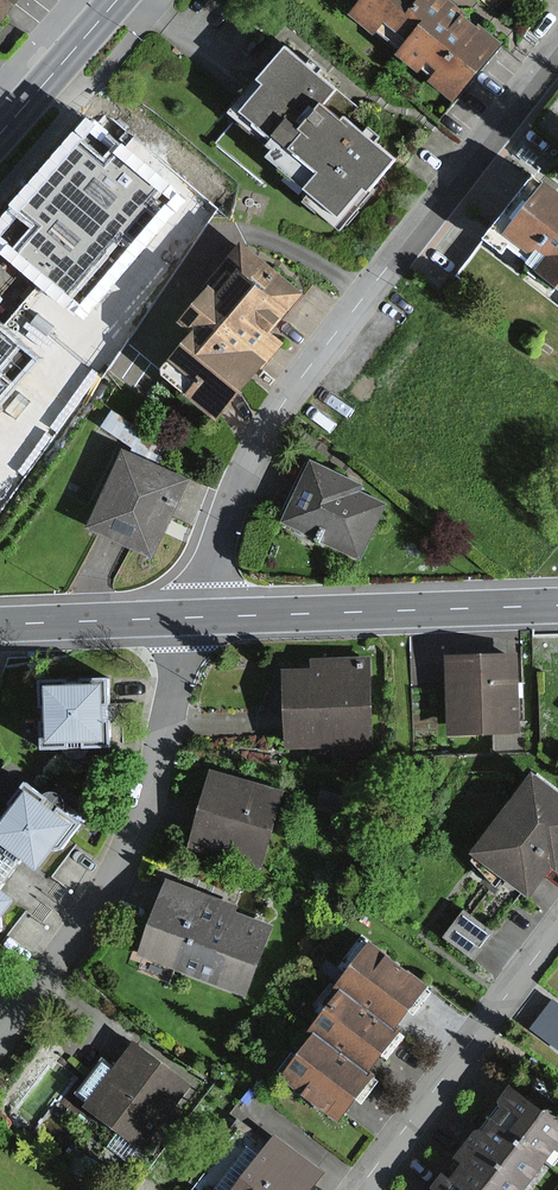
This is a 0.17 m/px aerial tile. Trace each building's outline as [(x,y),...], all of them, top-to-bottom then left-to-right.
[(16,29),(39,0),(0,0),(0,16),(16,29)] [(441,0),(364,0),(355,11),(399,46),(391,57),(452,105),(499,46),(441,0)] [(296,191),(331,220),(380,159),(314,107),(330,88),(287,53),(243,109),(316,166),(296,191)] [(0,229),(0,240),(81,309),(174,201),(88,127),(0,229)] [(539,176),(499,229),(535,256),(531,261),(557,281),(557,191),(539,176)] [(171,394),(209,427),(276,350),(254,331),(284,296),(237,256),(181,320),(192,330),(164,362),(184,379),(171,394)] [(31,358),(0,332),(0,393),(31,358)] [(83,524),(147,555),(182,484),(117,453),(83,524)] [(278,526),(361,562),(383,510),(353,498),(360,482),(307,460),(278,526)] [(446,736),(515,734),(513,656),(444,658),(446,736)] [(372,754),(369,659),(309,661),(310,678),(283,679),(285,744),(337,742),(338,755),(372,754)] [(98,736),(93,684),(35,690),(41,742),(98,736)] [(557,863),(557,796),(526,774),(471,850),(527,889),(548,860),(556,866),(557,863)] [(196,849),(261,862),(276,793),(211,779),(196,849)] [(20,791),(0,818),(0,845),(18,858),(32,869),(46,850),(55,848),(73,822),(60,813),(48,812),(20,791)] [(18,858),(0,845),(0,883),(18,858)] [(227,903),(166,882),(161,897),(148,893),(127,958),(244,996),(266,929),(223,915),(227,903)] [(9,900),(0,894),(0,911),(9,900)] [(466,910),(447,935),(475,958),(495,933),(466,910)] [(377,947),(346,988),(401,1030),(433,989),(377,947)] [(352,995),(321,1033),(327,1038),(375,1078),(407,1040),(352,995)] [(532,1028),(557,1049),(557,999),(556,998),(532,1028)] [(327,1038),(288,1084),(340,1128),(379,1082),(327,1038)] [(186,1086),(135,1048),(92,1106),(143,1144),(186,1086)] [(496,1122),(547,1158),(556,1164),(557,1162),(557,1123),(508,1087),(496,1104),(504,1110),(496,1122)] [(464,1165),(498,1189),(523,1189),(547,1158),(496,1122),(487,1133),(477,1126),(453,1157),(464,1165)] [(265,1139),(224,1189),(305,1189),(314,1178),(265,1139)] [(464,1165),(454,1178),(445,1171),(432,1187),(436,1189),(498,1189),(464,1165)]
